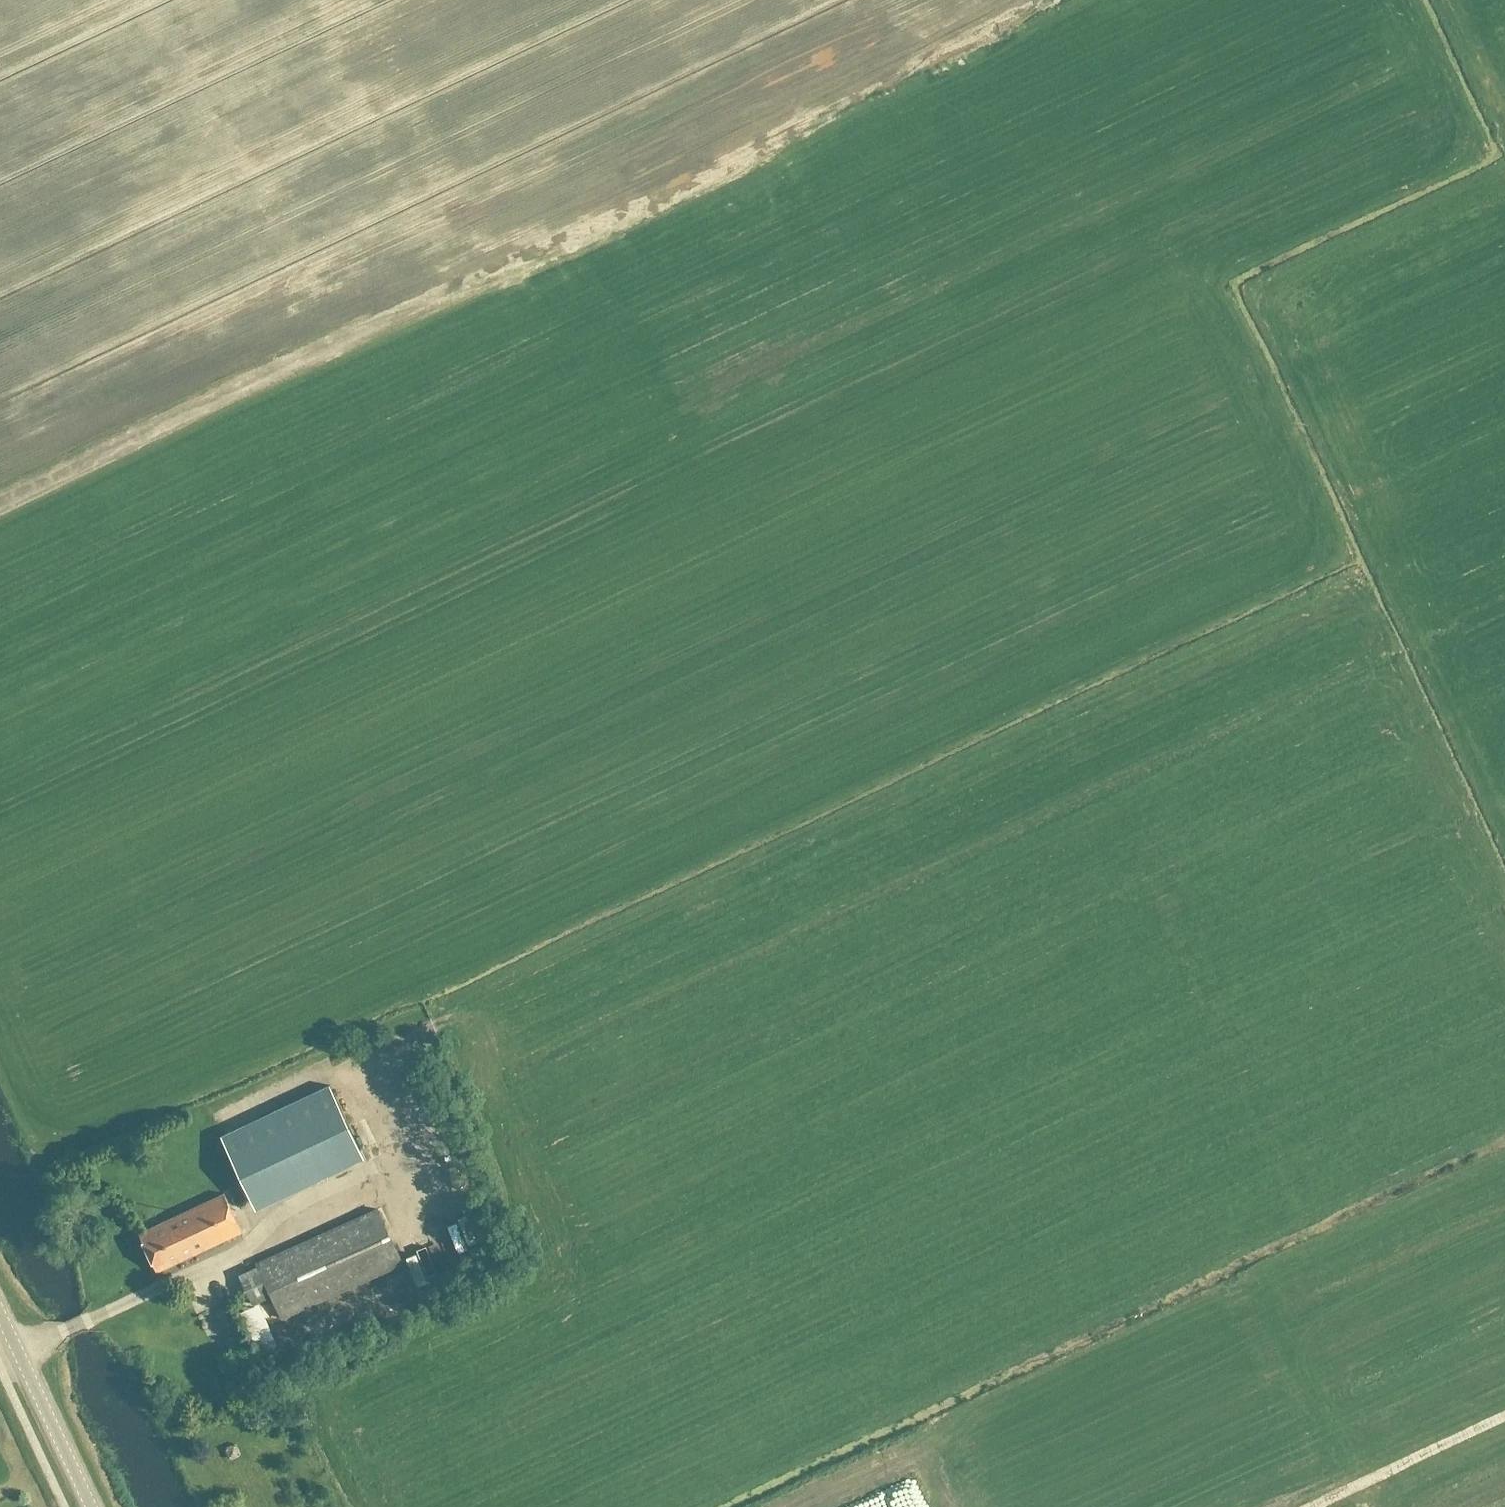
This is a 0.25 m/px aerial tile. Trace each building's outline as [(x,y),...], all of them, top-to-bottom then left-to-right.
[(364,1161),(335,1082),(222,1123),(251,1202),(364,1161)] [(156,1272),(241,1233),(223,1194),(138,1234),(156,1272)] [(416,1279),(381,1206),(235,1275),(270,1348),(416,1279)]
